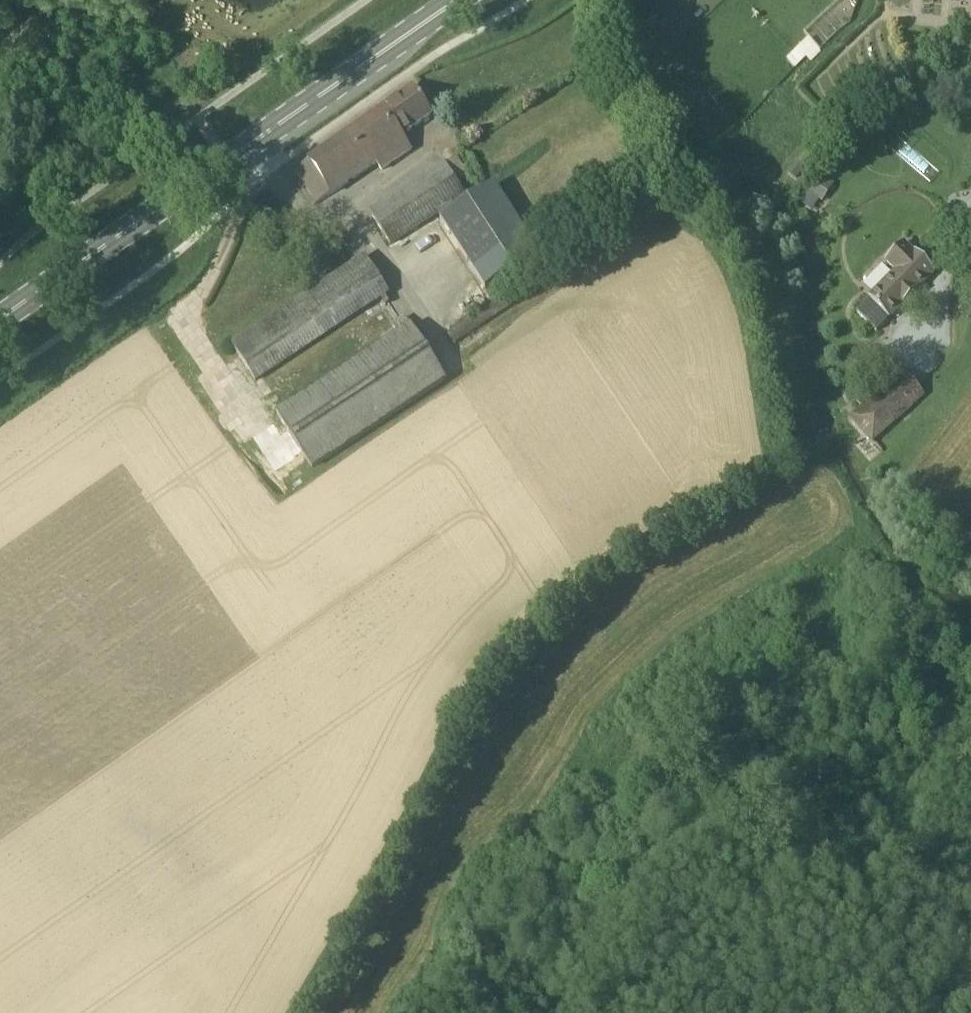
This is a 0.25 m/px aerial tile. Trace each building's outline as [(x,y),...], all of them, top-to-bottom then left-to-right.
[(381,170),(414,147),(404,133),(430,115),(412,88),(308,161),(309,161),(296,170),(318,203),(330,195),(332,197),(377,164),(381,170)] [(391,245),(466,197),(444,163),(369,211),(391,245)] [(821,202),(833,184),(821,177),(813,189),(810,187),(808,190),(807,191),(807,192),(817,199),(821,202)] [(483,289),(538,253),(494,185),(440,220),(483,289)] [(876,328),(934,272),(905,242),(885,262),(894,273),(857,308),(876,328)] [(256,382),(389,293),(364,256),(231,345),(256,382)] [(312,469),(447,381),(410,326),(276,413),(312,469)] [(870,441),(924,397),(906,376),(896,364),(855,398),(865,410),(853,420),(870,441)]
